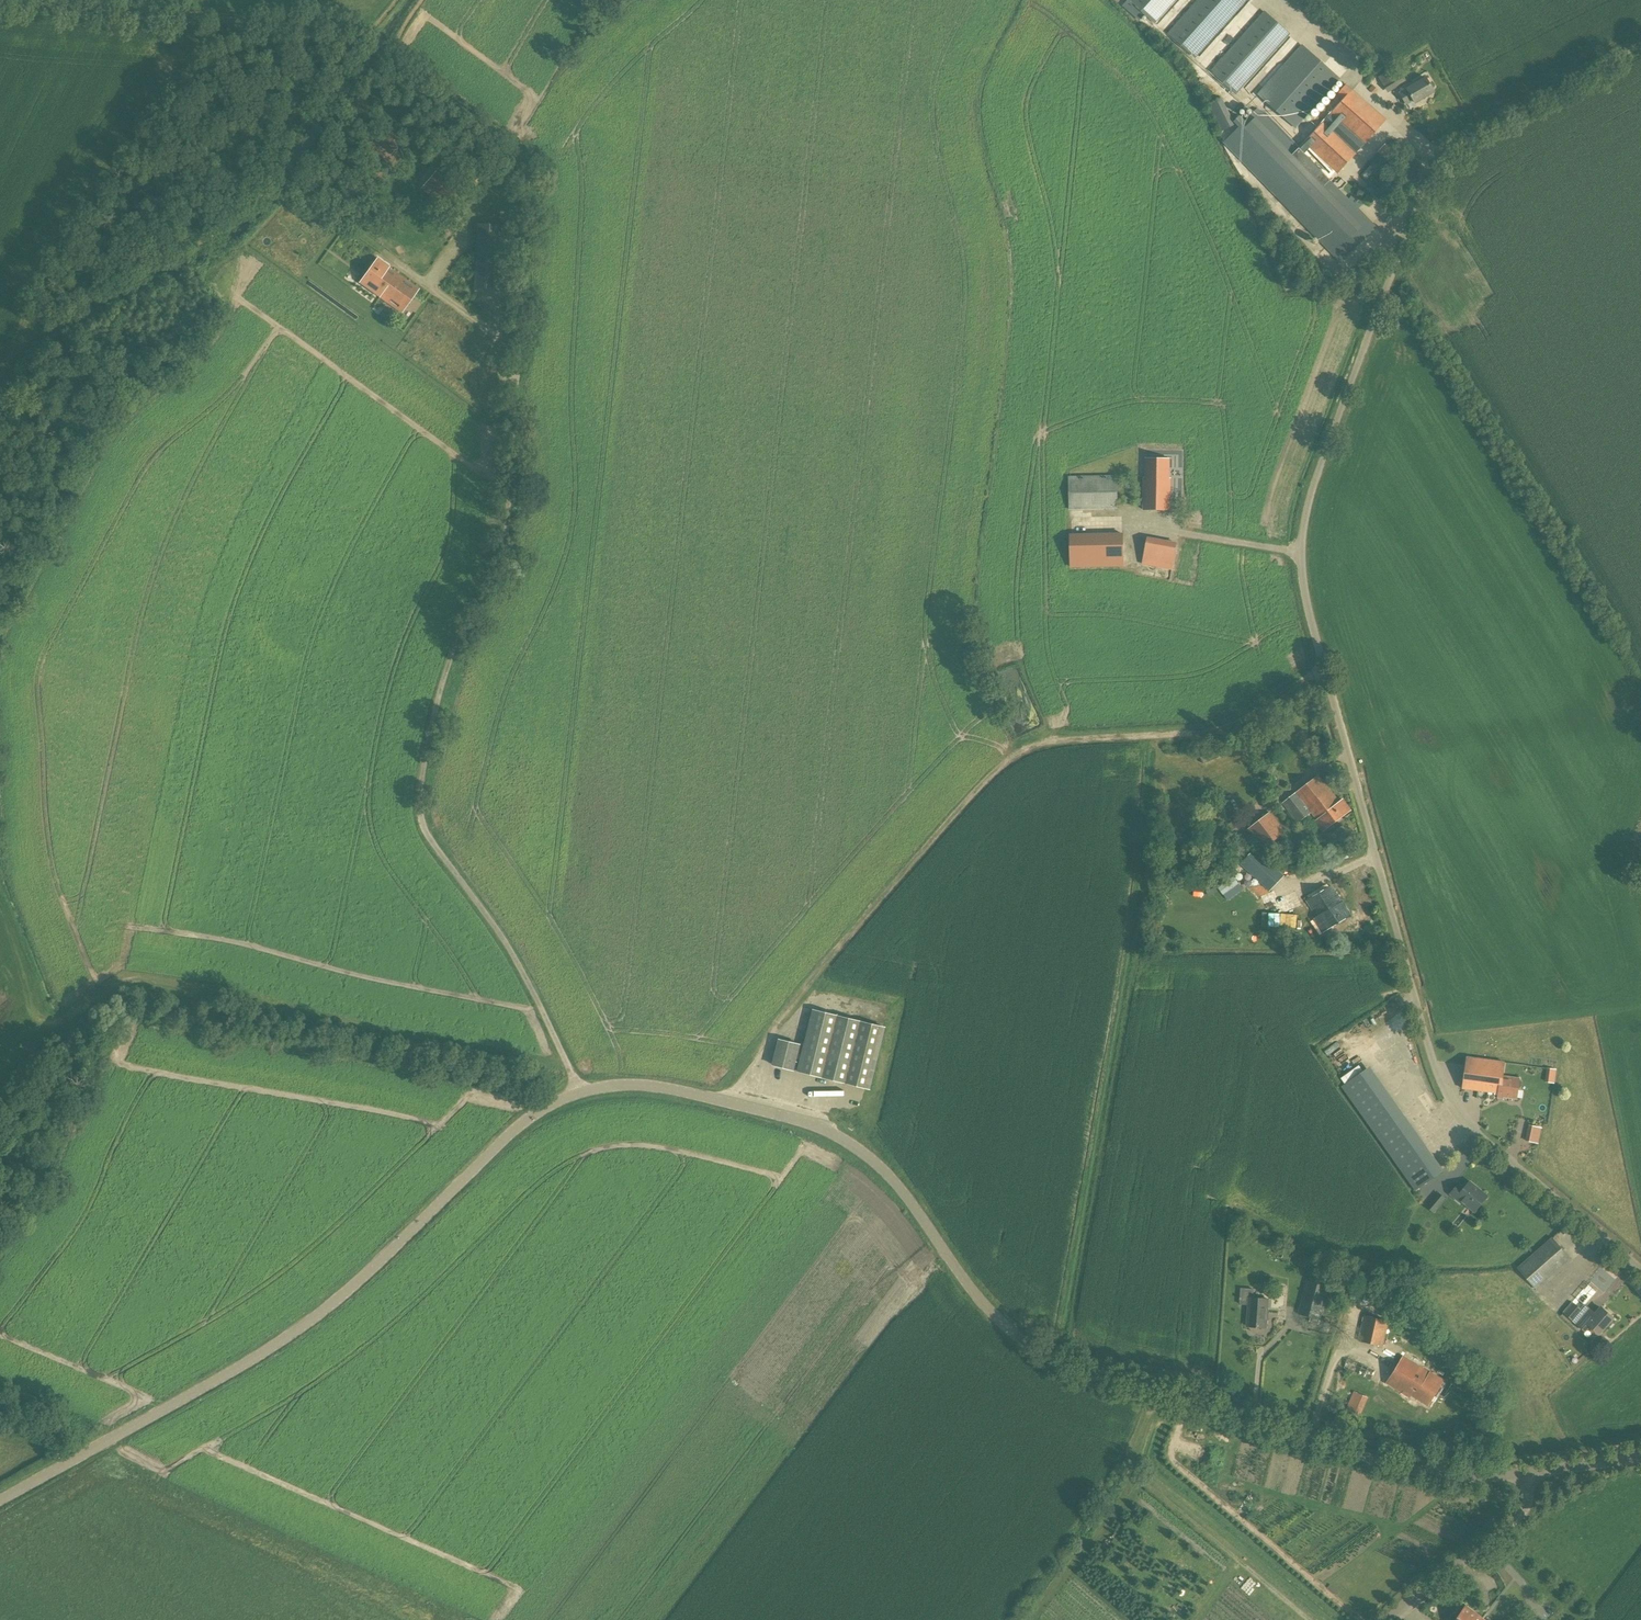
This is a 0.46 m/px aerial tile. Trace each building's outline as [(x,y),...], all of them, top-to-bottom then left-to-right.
[(1145,14),(1155,24),(1177,0),(1127,0),(1122,6),(1139,21),(1145,14)] [(1196,58),(1214,37),(1216,40),(1220,36),(1217,33),(1227,22),(1230,25),(1233,21),(1231,18),(1240,7),(1243,10),(1246,6),(1244,4),(1247,0),(1198,0),(1168,33),(1196,58)] [(1265,11),(1210,71),(1236,95),(1290,34),(1265,11)] [(1340,78),(1302,45),(1257,95),(1295,129),(1340,78)] [(1378,77),(1388,93),(1407,82),(1401,73),(1395,77),(1390,69),(1378,77)] [(1434,92),(1426,78),(1400,93),(1407,105),(1414,101),(1415,103),(1434,92)] [(1346,84),(1337,95),(1343,100),(1304,144),(1337,175),(1386,120),(1346,84)] [(1266,113),(1258,109),(1245,121),(1240,116),(1234,122),(1239,127),(1223,142),(1341,263),(1377,228),(1359,209),(1362,207),(1352,196),(1349,199),(1266,113)] [(1379,152),(1388,160),(1394,153),(1385,145),(1379,152)] [(439,167),(420,189),(449,213),(468,191),(439,167)] [(359,283),(401,313),(419,289),(377,258),(359,283)] [(1144,477),(1143,510),(1170,510),(1171,478),(1169,478),(1169,467),(1172,468),(1172,459),(1170,459),(1146,458),(1145,477),(1144,477)] [(1068,476),(1069,510),(1118,508),(1117,475),(1068,476)] [(1094,534),(1070,535),(1071,569),(1126,568),(1126,563),(1125,533),(1094,534)] [(1142,564),(1172,570),(1178,542),(1147,536),(1142,564)] [(1200,757),(1203,763),(1219,757),(1216,751),(1200,757)] [(1318,775),(1282,803),(1298,823),(1311,812),(1317,819),(1315,821),(1323,831),(1351,810),(1343,799),(1339,802),(1318,775)] [(1247,829),(1262,849),(1285,831),(1271,812),(1247,829)] [(1234,819),(1224,827),(1233,839),(1235,837),(1234,835),(1242,830),(1234,819)] [(1218,827),(1215,821),(1209,824),(1212,830),(1218,827)] [(1235,859),(1268,891),(1283,876),(1250,843),(1235,859)] [(1282,850),(1275,855),(1278,860),(1285,855),(1282,850)] [(1306,900),(1316,917),(1314,918),(1323,933),(1350,916),(1331,885),(1306,900)] [(799,1045),(774,1039),(768,1064),(864,1087),(879,1026),(808,1009),(799,1045)] [(1320,1045),(1324,1052),(1319,1055),(1415,1191),(1444,1171),(1366,1060),(1375,1054),(1336,1043),(1331,1036),(1320,1045)] [(1500,1096),(1516,1098),(1518,1088),(1521,1087),(1522,1081),(1519,1079),(1519,1078),(1503,1076),(1505,1062),(1488,1060),(1489,1049),(1468,1047),(1463,1088),(1501,1093),(1500,1096)] [(1540,1141),(1544,1125),(1531,1122),(1527,1138),(1540,1141)] [(1470,1181),(1465,1188),(1460,1183),(1451,1194),(1460,1202),(1461,1200),(1474,1212),(1488,1195),(1470,1181)] [(1426,1207),(1433,1213),(1446,1198),(1438,1192),(1426,1207)] [(1552,1237),(1517,1268),(1536,1289),(1571,1259),(1552,1237)] [(1309,1321),(1319,1324),(1329,1285),(1307,1279),(1298,1314),(1310,1317),(1309,1321)] [(1239,1304),(1248,1305),(1247,1326),(1266,1327),(1268,1299),(1253,1298),(1254,1288),(1240,1287),(1239,1304)] [(1577,1324),(1590,1309),(1584,1304),(1580,1308),(1572,1302),(1563,1312),(1571,1319),(1577,1324)] [(1612,1319),(1613,1318),(1601,1307),(1595,1313),(1590,1309),(1577,1324),(1585,1331),(1590,1326),(1599,1334),(1606,1326),(1607,1326),(1610,1326),(1613,1323),(1613,1320),(1612,1319)] [(1364,1314),(1358,1341),(1384,1346),(1389,1321),(1364,1314)] [(1407,1351),(1404,1356),(1403,1355),(1386,1383),(1409,1398),(1411,1395),(1428,1406),(1444,1379),(1430,1371),(1430,1372),(1410,1359),(1413,1355),(1407,1351)] [(1374,1369),(1349,1358),(1345,1369),(1370,1380),(1374,1369)] [(1346,1409),(1361,1416),(1369,1397),(1354,1391),(1346,1409)] [(1327,1587),(1336,1594),(1339,1591),(1330,1584),(1327,1587)] [(1482,1617),(1466,1605),(1455,1619),(1480,1619),(1482,1617)]
